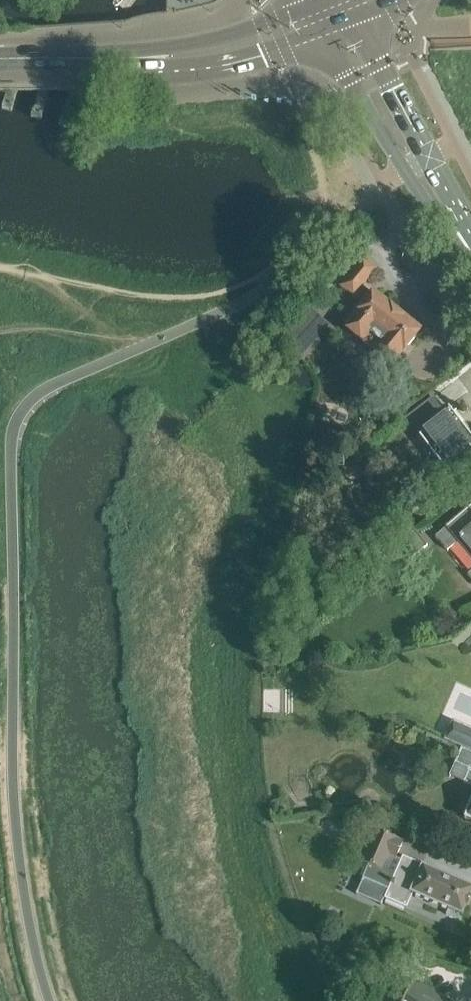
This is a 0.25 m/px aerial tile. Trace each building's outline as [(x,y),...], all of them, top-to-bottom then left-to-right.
[(363,259),(342,286),(354,295),(354,294),(365,303),(346,327),(392,364),(419,330),(373,293),(372,294),(361,285),(375,269),(363,259)] [(303,354),(326,327),(308,312),(285,339),(303,354)] [(425,432),(432,441),(426,446),(426,453),(427,456),(430,462),(435,466),(441,469),(444,470),(450,465),(457,475),(470,464),(470,450),(467,445),(470,442),(470,438),(451,412),(425,432)] [(445,528),(435,536),(447,550),(457,542),(470,558),(470,505),(445,527),(445,528)] [(414,530),(386,554),(396,566),(424,542),(414,530)] [(386,554),(378,560),(389,573),(397,567),(396,566),(386,554)] [(361,557),(347,569),(351,574),(366,563),(361,557)] [(443,740),(470,752),(470,728),(452,720),(443,740)] [(462,748),(450,776),(470,785),(470,752),(462,748)] [(458,914),(462,915),(463,913),(463,912),(465,907),(466,907),(470,896),(470,893),(470,886),(402,856),(401,859),(396,857),(403,841),(375,829),(361,861),(368,864),(362,877),(388,888),(384,898),(406,908),(412,894),(452,911),(449,916),(456,919),(458,914)] [(387,1000),(446,1000),(401,975),(387,1000)]
